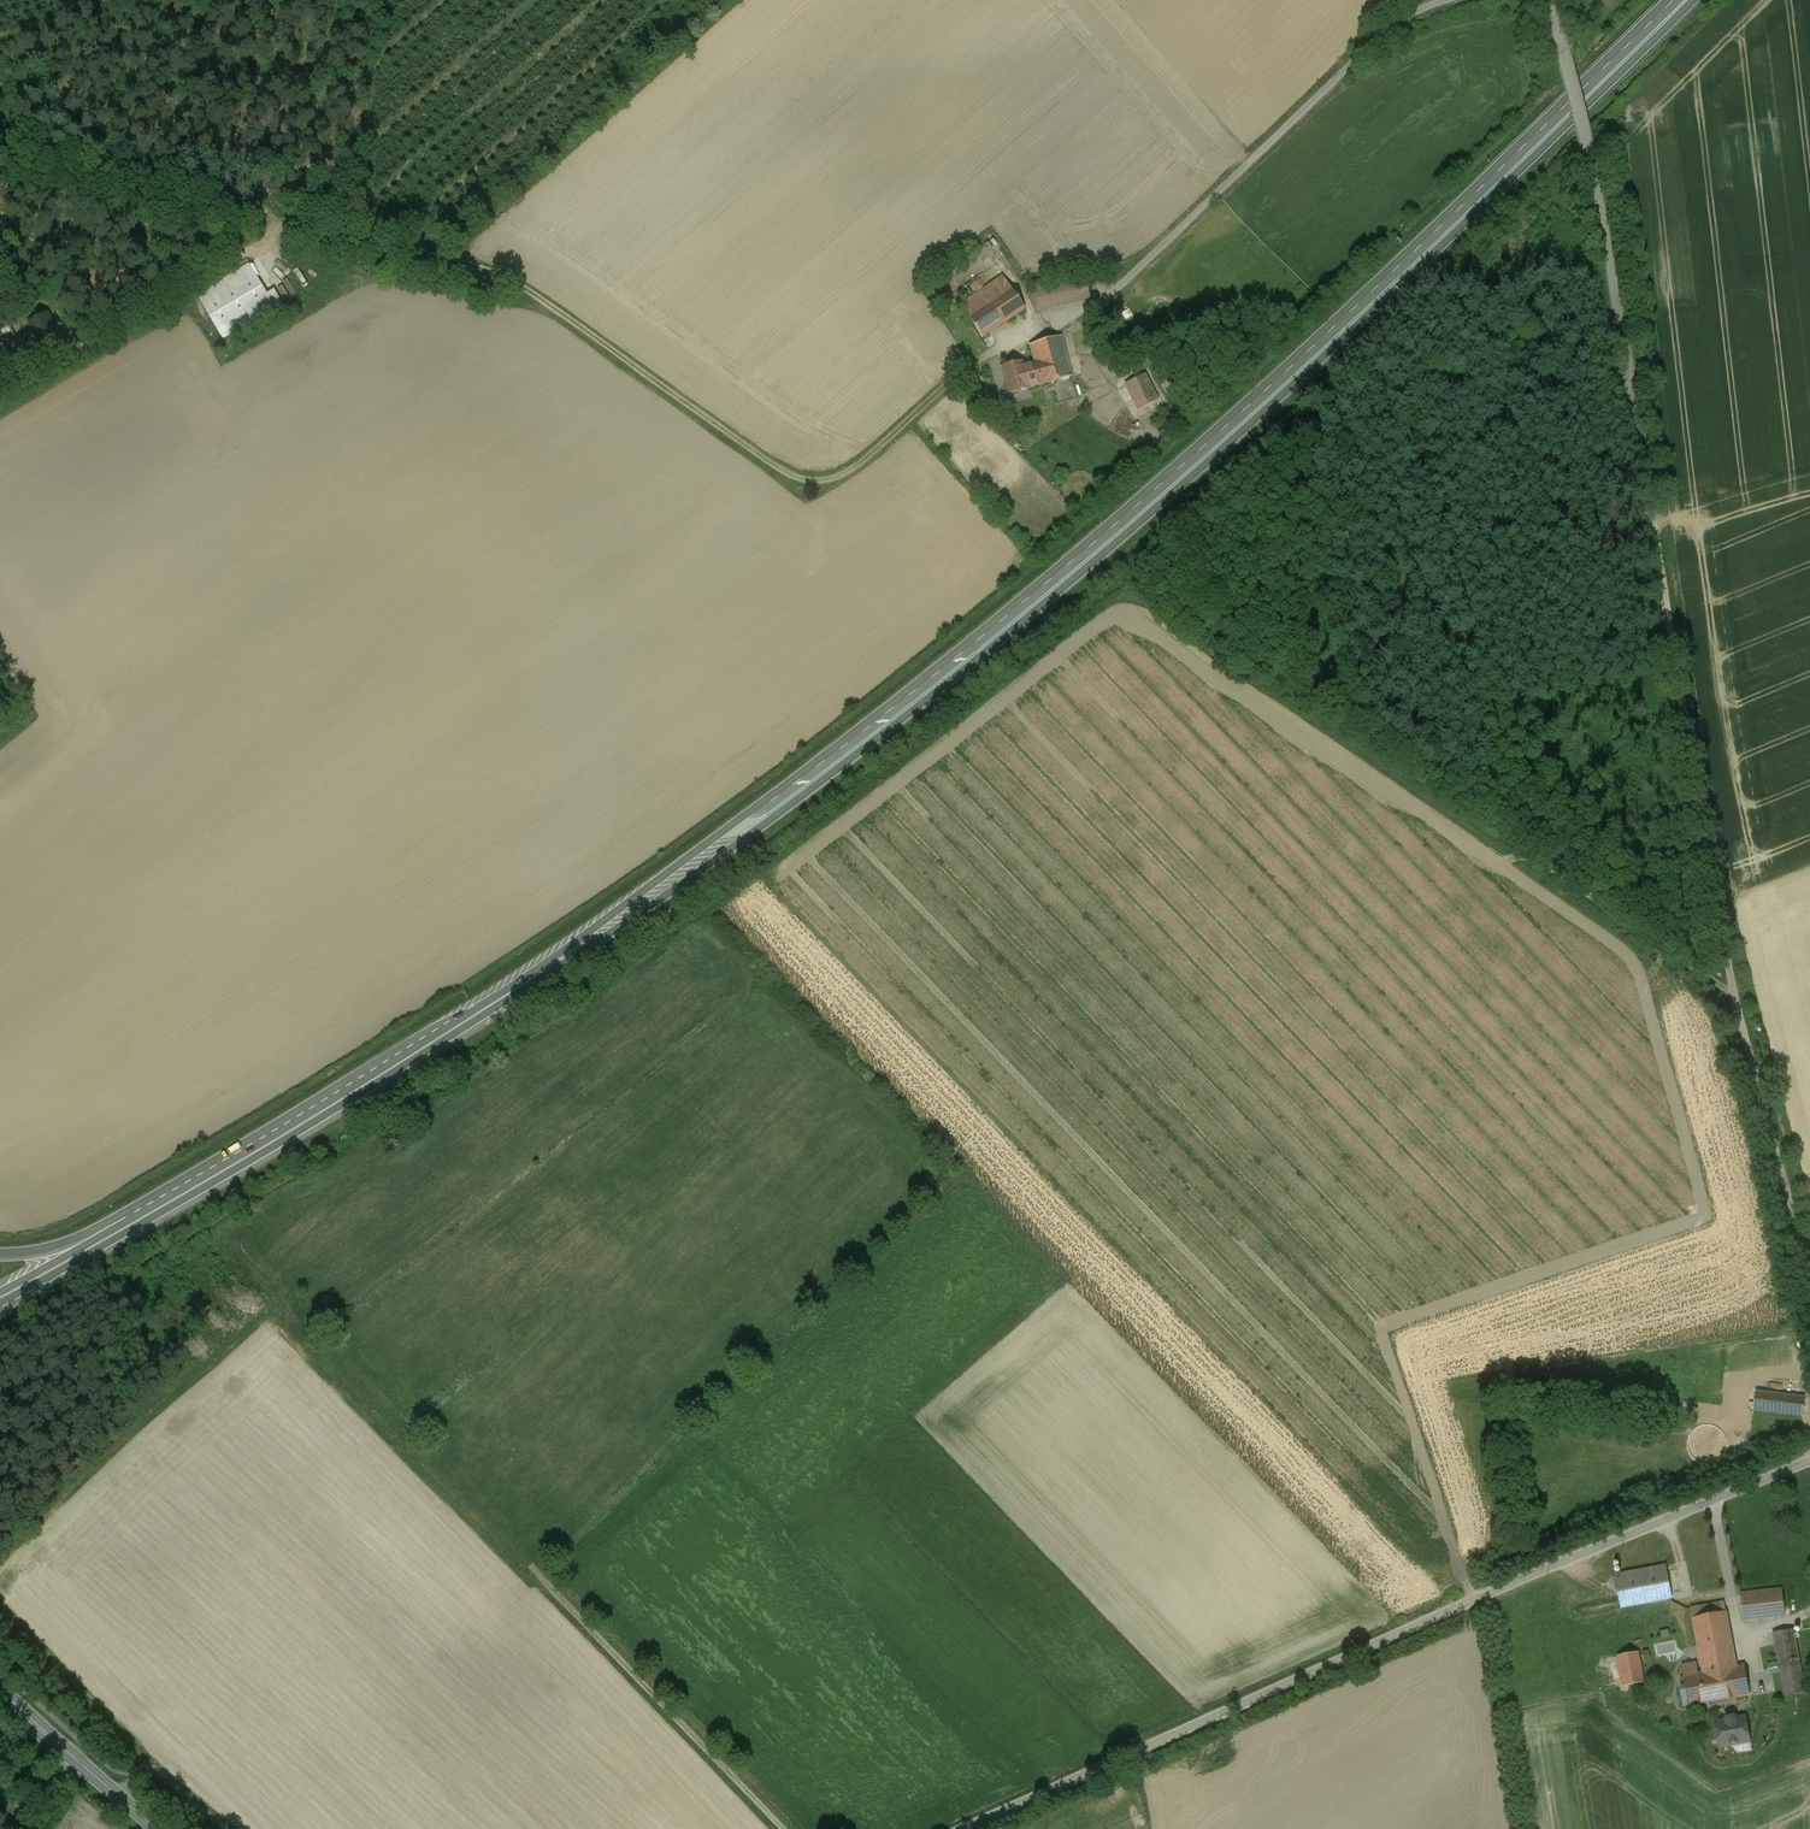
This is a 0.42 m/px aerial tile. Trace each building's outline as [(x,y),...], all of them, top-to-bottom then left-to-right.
[(250,265),(198,296),(223,339),(282,304),(274,291),(267,295),(250,265)] [(1003,277),(960,306),(967,317),(1011,288),(1003,277)] [(1085,278),(1033,289),(1037,311),(1090,299),(1085,278)] [(1011,288),(967,317),(982,338),(1025,309),(1011,288)] [(48,314),(30,324),(40,344),(58,334),(48,314)] [(1073,333),(1060,337),(1066,357),(1078,353),(1073,333)] [(1060,337),(1029,346),(1035,364),(1041,384),(1041,385),(1071,376),(1066,357),(1060,337)] [(1022,362),(1001,368),(1008,394),(1029,388),(1029,387),(1023,367),(1022,362)] [(1035,364),(1023,367),(1029,387),(1041,384),(1035,364)] [(1144,378),(1137,383),(1148,401),(1156,397),(1144,378)] [(1131,386),(1122,391),(1131,408),(1140,404),(1131,386)] [(742,811),(744,816),(754,811),(752,806),(742,811)] [(1806,1396),(1756,1390),(1753,1413),(1804,1419),(1806,1396)] [(1673,1599),(1667,1563),(1615,1572),(1621,1608),(1673,1599)] [(1783,1587),(1741,1591),(1744,1621),(1785,1618),(1783,1587)] [(1738,1665),(1725,1600),(1692,1607),(1701,1661),(1682,1663),(1690,1707),(1751,1697),(1745,1664),(1738,1665)] [(1806,1694),(1795,1630),(1775,1633),(1786,1698),(1806,1694)] [(1646,1682),(1640,1650),(1618,1654),(1623,1686),(1646,1682)] [(1753,1745),(1748,1714),(1738,1716),(1738,1714),(1725,1716),(1726,1719),(1715,1721),(1720,1750),(1753,1745)]
